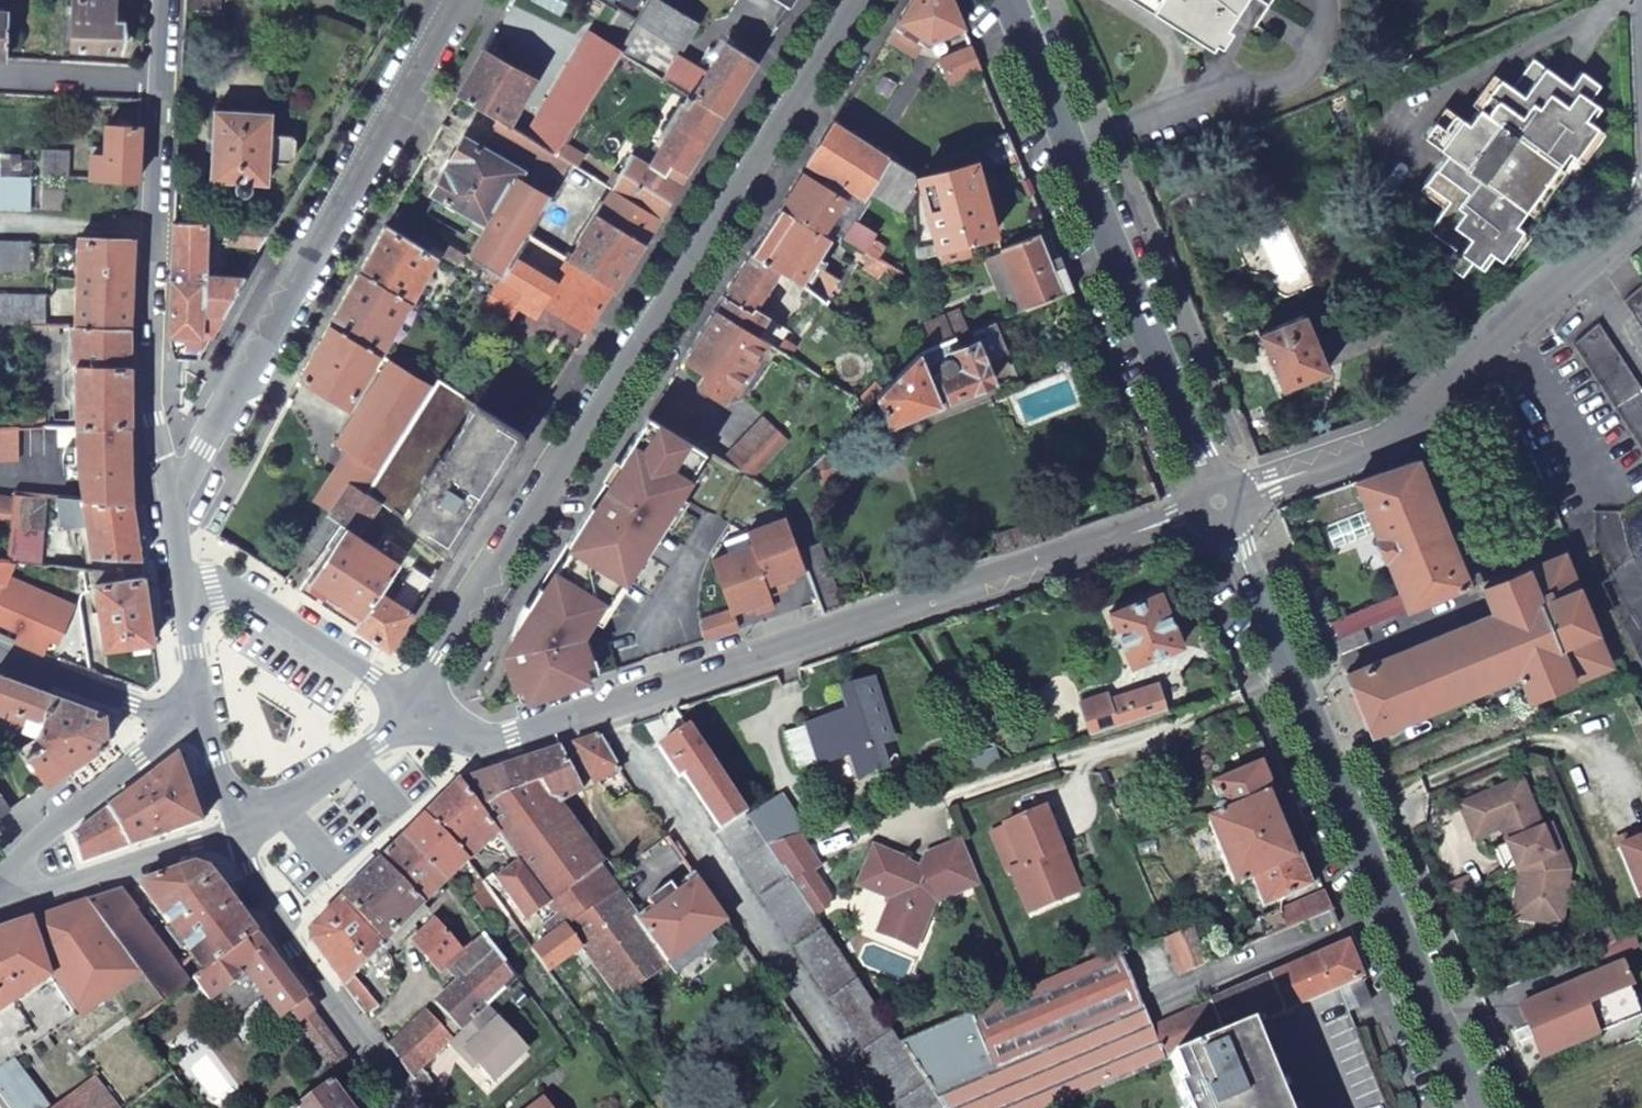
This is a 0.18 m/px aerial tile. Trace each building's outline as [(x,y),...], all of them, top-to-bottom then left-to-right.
[(67,46),(119,47),(120,22),(108,21),(109,0),(69,0),(67,46)] [(697,67),(679,56),(699,24),(660,0),(651,0),(638,21),(619,52),(668,83),(694,99),(723,117),(758,61),(726,41),(718,53),(709,48),(697,67)] [(792,8),(797,0),(779,0),(792,8)] [(896,24),(914,35),(928,43),(966,28),(954,0),(911,0),(896,24)] [(1212,40),(1231,11),(1256,27),(1273,0),(1149,0),(1212,40)] [(914,35),(896,24),(881,47),(898,59),(914,35)] [(556,155),(619,52),(592,35),(544,112),(522,99),(542,67),(527,58),(518,71),(482,50),(457,95),(497,119),(556,155)] [(953,81),(983,69),(974,47),(944,59),(953,81)] [(659,218),(723,117),(694,99),(652,166),(626,150),(668,83),(619,52),(556,155),(567,162),(611,189),(659,218)] [(1441,265),(1459,278),(1470,264),(1481,272),(1491,257),(1499,262),(1503,257),(1522,230),(1515,225),(1541,189),(1568,152),(1576,158),(1597,128),(1589,123),(1600,108),(1589,100),(1599,86),(1582,73),(1571,88),(1533,60),(1511,90),(1499,80),(1467,124),(1454,114),(1443,129),(1434,122),(1422,138),(1444,155),(1423,185),(1447,202),(1424,231),(1451,251),(1441,265)] [(272,129),(272,105),(219,103),(212,103),(211,175),(229,176),(228,178),(229,181),(231,184),(233,186),(237,187),(242,186),(244,185),(249,180),(250,178),(270,179),(271,154),(284,153),(292,150),(291,135),(285,130),(272,129)] [(836,118),(809,162),(863,196),(872,182),(928,215),(930,184),(920,169),(836,118)] [(567,162),(556,155),(497,119),(486,138),(556,180),(567,162)] [(88,180),(136,182),(138,123),(105,123),(103,154),(89,154),(88,180)] [(498,272),(524,231),(542,202),(509,182),(516,171),(463,138),(430,191),(467,214),(450,242),(498,272)] [(834,235),(923,289),(924,270),(881,243),(886,235),(852,213),(863,196),(809,162),(779,209),(830,241),(834,235)] [(981,164),(935,174),(952,241),(926,248),(925,259),(950,253),(952,262),(979,256),(977,247),(975,238),(997,232),(981,164)] [(31,206),(32,178),(0,176),(0,205),(31,206)] [(614,287),(659,218),(611,189),(568,258),(614,287)] [(816,300),(824,308),(842,278),(817,263),(830,241),(779,209),(751,255),(800,287),(816,300)] [(174,328),(213,332),(249,265),(225,265),(225,272),(211,272),(213,218),(178,217),(174,328)] [(263,240),(274,219),(228,218),(228,240),(263,240)] [(357,271),(404,300),(432,254),(383,223),(357,271)] [(1028,308),(1075,290),(1050,230),(1005,247),(1028,308)] [(588,330),(614,287),(568,258),(524,231),(498,272),(478,303),(503,319),(513,303),(532,314),(541,300),(588,330)] [(132,325),(134,237),(80,236),(78,323),(132,325)] [(31,241),(0,240),(0,268),(29,269),(31,241)] [(751,255),(716,309),(756,335),(768,314),(757,308),(769,287),(799,305),(796,312),(806,318),(816,300),(800,287),(751,255)] [(373,352),(404,300),(357,271),(327,323),(373,352)] [(1627,299),(1641,323),(1641,286),(1627,299)] [(64,323),(64,294),(0,292),(0,321),(18,322),(33,322),(64,323)] [(731,392),(766,340),(756,335),(716,309),(683,362),(731,392)] [(1306,315),(1261,334),(1284,392),(1330,373),(1306,315)] [(1576,343),(1641,445),(1641,385),(1602,321),(1576,343)] [(63,335),(64,323),(33,322),(33,328),(43,329),(43,334),(63,335)] [(77,364),(131,365),(132,325),(78,323),(77,364)] [(327,323),(297,376),(302,379),(342,403),(373,352),(327,323)] [(919,350),(897,374),(877,396),(888,425),(993,384),(973,329),(919,350)] [(374,471),(428,385),(389,361),(335,446),(345,452),(374,471)] [(76,424),(130,423),(131,365),(77,364),(76,424)] [(446,554),(523,434),(432,379),(428,385),(374,471),(363,488),(386,502),(391,504),(416,526),(446,554)] [(671,381),(663,393),(674,401),(682,388),(671,381)] [(743,410),(726,399),(722,405),(702,392),(698,398),(736,421),(743,410)] [(707,451),(649,415),(610,477),(622,485),(614,498),(602,490),(532,601),(540,607),(536,620),(534,633),(534,640),(520,645),(517,647),(514,652),(514,656),(516,661),(507,664),(515,687),(524,685),(529,700),(584,682),(579,667),(589,663),(581,638),(577,627),(584,616),(591,621),(598,624),(707,451)] [(130,423),(76,424),(76,444),(67,444),(66,450),(65,457),(65,463),(66,467),(79,466),(81,479),(86,500),(133,506),(130,476),(130,423)] [(0,427),(0,458),(21,458),(19,426),(0,427)] [(348,478),(363,488),(374,471),(345,452),(309,508),(324,517),(348,478)] [(821,456),(807,472),(824,486),(838,471),(821,456)] [(1415,457),(1355,480),(1406,608),(1466,583),(1415,457)] [(79,466),(66,467),(66,469),(70,478),(81,479),(79,466)] [(622,485),(610,477),(602,490),(614,498),(622,485)] [(396,555),(397,554),(386,547),(380,555),(361,543),(386,502),(363,488),(348,478),(324,517),(308,543),(317,549),(334,523),(339,526),(299,590),(353,624),(376,588),(396,555)] [(0,496),(0,528),(17,531),(18,523),(22,499),(0,496)] [(116,561),(143,564),(133,506),(86,500),(60,496),(63,520),(84,517),(89,552),(116,555),(116,561)] [(749,535),(753,547),(771,596),(788,589),(787,585),(785,580),(793,577),(809,572),(802,551),(801,547),(791,520),(749,535)] [(17,531),(14,558),(38,561),(43,527),(18,523),(17,531)] [(948,537),(944,527),(932,531),(936,541),(948,537)] [(845,607),(821,544),(811,548),(802,551),(809,572),(825,613),(845,607)] [(753,547),(713,562),(732,614),(746,609),(755,605),(757,611),(758,615),(776,609),(771,596),(753,547)] [(953,556),(957,570),(973,565),(968,551),(953,556)] [(1492,611),(1345,673),(1372,736),(1520,675),(1529,698),(1611,665),(1564,553),(1483,588),(1492,611)] [(27,628),(21,641),(45,650),(51,633),(55,622),(63,625),(73,600),(8,575),(14,558),(0,556),(0,594),(4,595),(0,605),(0,617),(27,628)] [(388,647),(432,578),(412,565),(391,598),(376,588),(353,624),(388,647)] [(95,591),(103,644),(155,637),(145,574),(92,567),(95,591)] [(1181,645),(1160,594),(1108,614),(1129,666),(1181,645)] [(755,605),(746,609),(749,614),(757,611),(755,605)] [(702,633),(704,641),(705,643),(739,632),(732,614),(701,625),(701,626),(702,633)] [(584,616),(577,627),(581,638),(591,621),(584,616)] [(55,622),(51,633),(59,636),(63,625),(55,622)] [(1360,625),(1330,636),(1336,650),(1365,638),(1360,627),(1360,625)] [(0,672),(0,709),(1,709),(3,702),(11,705),(29,711),(45,717),(54,692),(0,672)] [(873,746),(887,741),(869,683),(838,693),(845,715),(779,735),(791,772),(846,755),(853,779),(881,770),(873,746)] [(1106,704),(1116,729),(1146,719),(1164,713),(1154,688),(1106,704)] [(107,710),(54,692),(45,717),(39,733),(41,735),(46,744),(37,750),(35,748),(28,754),(48,783),(64,771),(65,772),(109,741),(107,710)] [(3,702),(1,709),(8,712),(11,705),(3,702)] [(11,705),(8,712),(3,726),(21,732),(23,727),(29,711),(11,705)] [(45,717),(29,711),(23,727),(39,733),(45,717)] [(746,815),(687,729),(657,748),(678,779),(684,774),(723,832),(746,815)] [(37,750),(46,744),(41,735),(23,747),(28,754),(35,748),(37,750)] [(625,770),(601,735),(576,743),(603,785),(616,776),(625,770)] [(1261,741),(1220,759),(1230,780),(1260,768),(1270,764),(1261,741)] [(621,999),(728,920),(700,879),(642,920),(556,803),(579,794),(561,749),(461,781),(500,833),(523,866),(584,949),(621,999)] [(969,777),(996,768),(990,753),(964,762),(969,777)] [(83,863),(203,823),(179,755),(73,838),(83,863)] [(1273,800),(1260,768),(1230,780),(1210,787),(1218,807),(1214,811),(1213,815),(1213,819),(1203,824),(1230,889),(1241,884),(1243,886),(1245,888),(1247,889),(1253,890),(1261,909),(1310,889),(1297,857),(1291,860),(1267,802),(1273,800)] [(1521,780),(1460,805),(1473,839),(1500,828),(1506,844),(1517,869),(1520,875),(1516,900),(1562,906),(1569,907),(1572,884),(1567,883),(1568,870),(1560,850),(1551,854),(1541,829),(1531,804),(1521,780)] [(427,815),(469,863),(500,833),(461,781),(427,815)] [(12,808),(0,790),(0,817),(12,808)] [(765,844),(800,833),(776,798),(748,820),(765,844)] [(1019,865),(1009,869),(1026,911),(1068,895),(1051,852),(1060,848),(1043,806),(1002,822),(1019,865)] [(402,841),(446,886),(469,863),(427,815),(402,841)] [(904,1107),(942,1107),(935,1097),(898,1042),(802,900),(791,883),(765,844),(748,820),(746,815),(723,832),(719,834),(904,1107)] [(1006,870),(1009,869),(1019,865),(1002,822),(989,828),(1006,870)] [(1550,825),(1541,829),(1551,854),(1560,850),(1550,825)] [(825,863),(804,831),(800,833),(765,844),(791,883),(802,900),(812,914),(834,899),(835,893),(818,868),(825,863)] [(1615,841),(1618,848),(1631,843),(1628,835),(1615,841)] [(1618,848),(1639,898),(1641,896),(1641,838),(1631,843),(1618,848)] [(933,906),(980,886),(960,840),(924,855),(918,866),(920,872),(908,877),(902,874),(908,862),(888,852),(870,892),(887,900),(882,911),(890,915),(882,934),(913,948),(933,906)] [(425,907),(446,886),(402,841),(389,853),(382,861),(356,887),(342,901),(313,931),(312,943),(371,1023),(386,1011),(359,975),(385,947),(425,907)] [(1506,844),(1494,849),(1505,874),(1517,869),(1506,844)] [(854,885),(870,892),(888,852),(872,845),(854,885)] [(1051,852),(1068,895),(1077,891),(1060,848),(1051,852)] [(920,872),(918,866),(908,862),(902,874),(908,877),(920,872)] [(552,975),(584,949),(523,866),(491,892),(552,975)] [(207,972),(257,935),(210,872),(194,867),(142,885),(173,926),(168,930),(183,951),(188,947),(207,972)] [(165,1003),(191,984),(179,967),(176,969),(120,892),(92,902),(142,971),(165,1003)] [(1332,912),(1326,897),(1261,923),(1267,938),(1332,912)] [(1562,906),(1516,900),(1514,917),(1560,923),(1562,906)] [(78,1014),(142,971),(92,902),(31,922),(50,974),(78,1014)] [(873,930),(882,934),(890,915),(882,911),(873,930)] [(462,1032),(488,1009),(520,982),(486,936),(467,953),(438,921),(412,943),(441,976),(451,967),(462,979),(436,1002),(462,1032)] [(78,1014),(50,974),(31,922),(0,932),(0,1068),(15,1057),(78,1014)] [(1178,975),(1206,963),(1192,931),(1164,942),(1178,975)] [(341,1046),(257,935),(207,972),(194,981),(210,1001),(251,971),(266,992),(285,1017),(291,1011),(326,1058),(341,1046)] [(1612,942),(1549,968),(1554,982),(1617,955),(1612,942)] [(1361,979),(1346,944),(1312,958),(1318,970),(1282,984),(1272,988),(1282,1014),(1338,989),(1361,979)] [(898,1042),(935,1097),(1143,1009),(1119,952),(1022,991),(898,1042)] [(1621,962),(1521,1005),(1542,1056),(1641,1013),(1641,1012),(1621,962)] [(266,992),(251,971),(210,1001),(226,1023),(266,992)] [(1267,977),(1210,1000),(1226,1037),(1251,1027),(1282,1014),(1272,988),(1267,977)] [(1361,979),(1338,989),(1348,1011),(1371,1002),(1361,979)] [(1150,1025),(1166,1063),(1172,1061),(1226,1037),(1210,1000),(1150,1025)] [(527,1051),(488,1009),(462,1032),(452,1041),(451,1042),(463,1055),(467,1052),(494,1082),(527,1051)] [(942,1107),(1061,1107),(1166,1063),(1150,1025),(1143,1009),(935,1097),(942,1107)] [(412,1076),(451,1042),(452,1041),(427,1012),(389,1046),(412,1076)] [(1251,1027),(1226,1037),(1172,1061),(1183,1085),(1177,1088),(1186,1107),(1284,1107),(1251,1027)] [(341,1046),(326,1058),(341,1077),(356,1065),(341,1046)] [(10,1107),(53,1107),(15,1057),(0,1068),(0,1095),(10,1107)] [(94,1076),(53,1107),(119,1107),(94,1076)] [(332,1084),(299,1107),(351,1107),(332,1084)] [(530,1107),(549,1107),(542,1099),(530,1107)]
